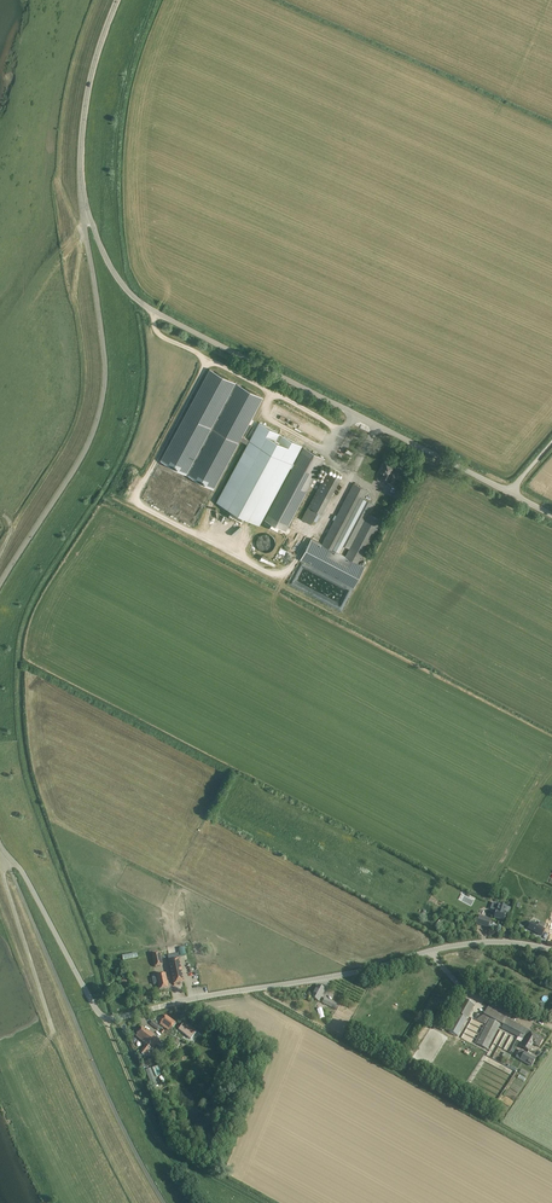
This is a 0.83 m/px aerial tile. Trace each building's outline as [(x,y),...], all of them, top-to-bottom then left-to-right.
[(210,369),(161,461),(214,489),(240,440),(248,444),(250,440),(247,439),(242,436),(246,429),(263,397),(210,369)] [(393,466),(383,462),(378,471),(383,474),(380,479),(387,482),(392,472),(390,471),(393,466)] [(312,538),(301,562),(357,587),(367,566),(361,563),(382,519),(371,514),(376,503),(364,498),(368,489),(353,482),(324,543),(312,538)] [(403,491),(398,488),(394,495),(393,497),(398,500),(403,491)] [(271,550),(276,536),(261,530),(255,544),(258,545),(258,544),(271,550)] [(295,554),(298,547),(284,542),(282,549),(295,554)] [(508,907),(498,904),(494,919),(504,921),(506,914),(508,907)] [(491,919),(479,916),(477,924),(488,928),(491,919)] [(540,936),(544,930),(531,922),(528,928),(540,936)] [(163,965),(160,953),(152,955),(154,967),(163,965)] [(185,982),(180,960),(169,962),(174,985),(185,982)] [(157,976),(158,977),(153,978),(155,985),(159,984),(160,990),(169,988),(166,974),(157,976)] [(326,990),(318,986),(312,998),(319,1002),(326,990)] [(337,1004),(324,998),(322,1003),(334,1009),(337,1004)] [(456,1013),(458,1014),(449,1031),(457,1036),(474,1006),(463,1000),(456,1013)] [(524,1036),(527,1038),(530,1032),(531,1031),(507,1018),(508,1016),(506,1015),(505,1017),(487,1008),(484,1015),(477,1020),(485,1024),(488,1019),(489,1018),(490,1018),(476,1044),(485,1048),(487,1049),(500,1024),(503,1025),(501,1028),(523,1039),(524,1036)] [(166,1015),(161,1022),(170,1030),(175,1023),(166,1015)] [(160,1026),(153,1021),(150,1024),(157,1030),(160,1026)] [(179,1029),(190,1039),(197,1031),(185,1022),(179,1029)] [(148,1058),(154,1051),(154,1049),(153,1048),(159,1040),(143,1028),(136,1036),(146,1044),(140,1053),(147,1058),(148,1058)] [(530,1032),(527,1038),(522,1047),(529,1051),(533,1044),(539,1047),(543,1040),(530,1032)] [(174,1036),(171,1041),(178,1045),(181,1040),(174,1036)] [(524,1052),(520,1050),(516,1057),(520,1060),(531,1067),(536,1059),(524,1052)] [(511,1056),(504,1052),(501,1059),(507,1062),(511,1056)] [(509,1064),(508,1066),(487,1055),(484,1060),(514,1074),(517,1068),(509,1064)] [(158,1066),(147,1069),(152,1085),(158,1084),(158,1086),(164,1084),(163,1081),(158,1083),(157,1077),(161,1076),(158,1066)]
